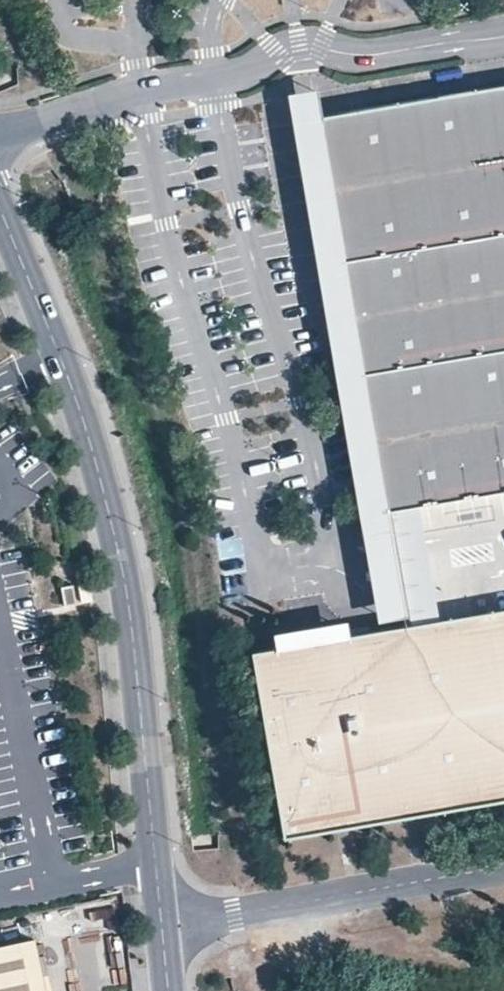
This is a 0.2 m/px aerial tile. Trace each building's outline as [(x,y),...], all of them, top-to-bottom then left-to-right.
[(337,87),(332,58),(280,67),(284,91),(376,629),(438,619),(417,506),(386,511),(361,362),(336,213),(319,114),(315,90),(337,87)] [(315,90),(319,114),(340,235),(503,207),(503,58),(337,87),(315,90)] [(340,235),(386,511),(417,506),(503,491),(503,207),(340,235)] [(436,620),(376,629),(314,640),(252,651),(284,837),(503,800),(503,608),(436,620)] [(34,939),(0,947),(0,990),(45,990),(34,939)]
